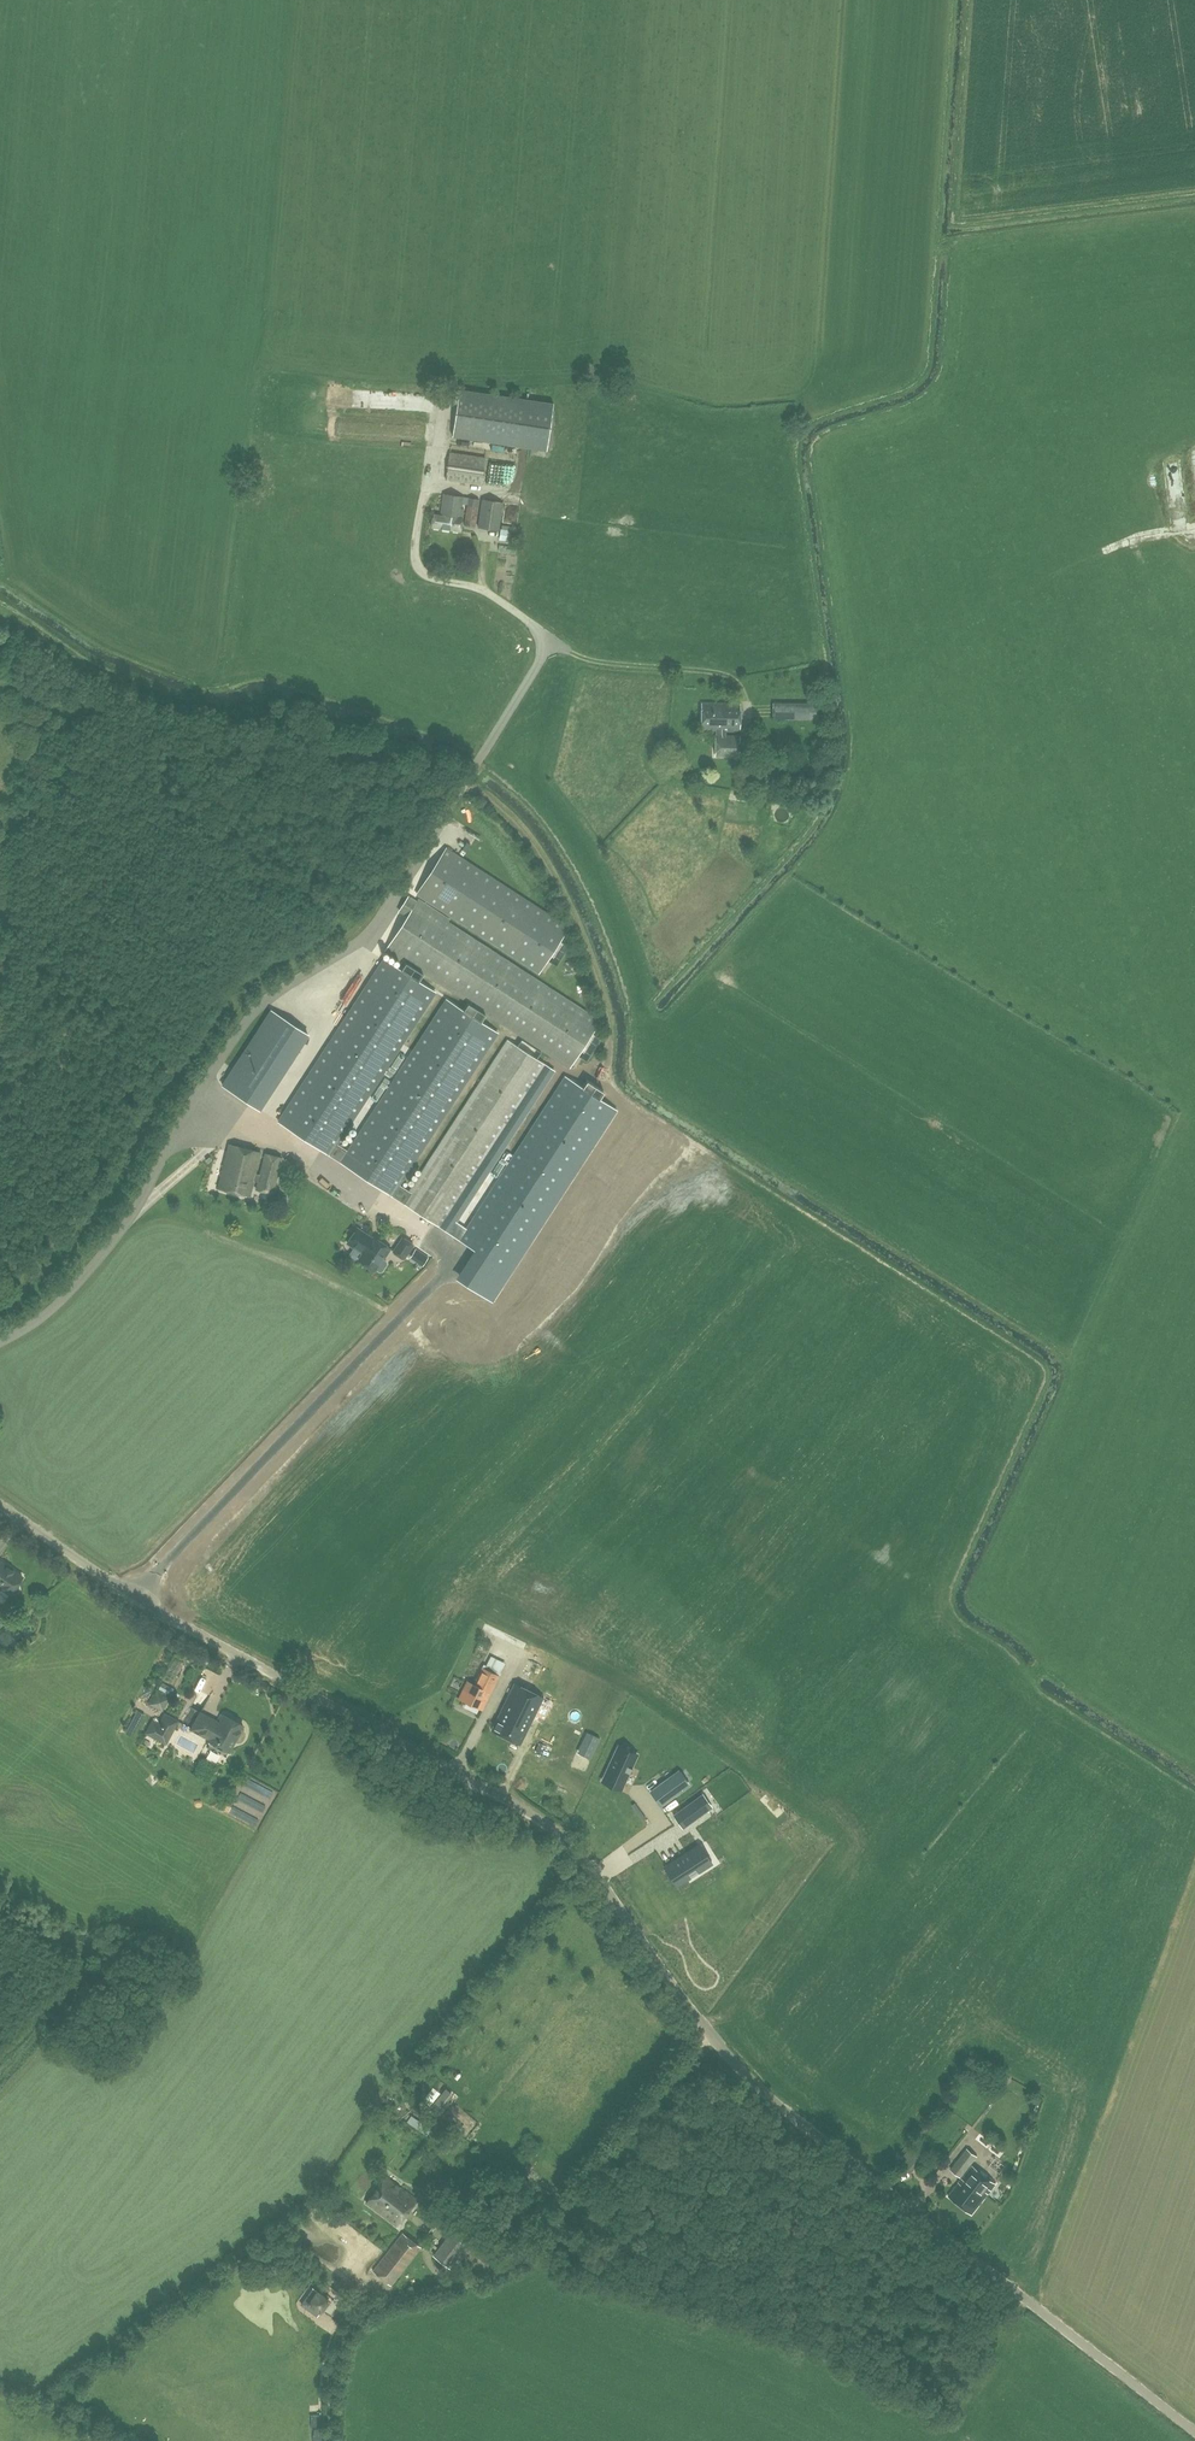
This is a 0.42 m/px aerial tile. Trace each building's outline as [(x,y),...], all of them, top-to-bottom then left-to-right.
[(553,403),(459,389),(452,437),(547,451),(553,403)] [(418,412),(428,412),(428,397),(418,397),(418,412)] [(446,479),(481,484),(485,458),(450,453),(446,479)] [(1173,476),(1185,474),(1182,460),(1170,462),(1173,476)] [(441,515),(433,514),(431,527),(460,532),(462,519),(463,509),(462,508),(462,504),(467,505),(464,525),(474,527),(479,499),(463,497),(463,496),(444,493),(441,515)] [(483,500),(478,527),(499,530),(503,503),(483,500)] [(516,531),(501,529),(500,540),(515,542),(516,531)] [(817,703),(773,702),(773,718),(817,719),(817,703)] [(740,703),(701,703),(701,730),(716,730),(716,736),(715,736),(715,757),(740,757),(739,736),(725,736),(725,730),(740,730),(740,703)] [(758,777),(748,777),(748,793),(758,793),(758,777)] [(477,809),(472,813),(482,827),(487,823),(477,809)] [(472,847),(468,851),(480,862),(484,858),(472,847)] [(446,848),(417,894),(539,973),(547,960),(556,966),(569,947),(560,941),(568,928),(446,848)] [(601,1020),(449,922),(451,919),(418,898),(416,901),(408,895),(398,911),(407,916),(384,951),(416,972),(417,969),(570,1068),(578,1056),(587,1061),(601,1038),(593,1033),(601,1020)] [(675,959),(683,968),(692,960),(684,951),(675,959)] [(280,1123),(440,1227),(545,1065),(508,1041),(409,1192),(399,1186),(498,1034),(447,1000),(348,1152),(338,1146),(437,994),(386,960),(280,1123)] [(261,1110),(310,1035),(271,1010),(223,1085),(261,1110)] [(457,1224),(451,1233),(482,1252),(464,1281),(493,1301),(612,1107),(560,1074),(461,1227),(457,1224)] [(222,1112),(207,1131),(215,1137),(229,1118),(222,1112)] [(229,1144),(218,1188),(250,1196),(253,1181),(258,1182),(256,1189),(273,1193),(282,1157),(265,1153),(260,1174),(255,1173),(261,1152),(229,1144)] [(215,1211),(205,1215),(212,1230),(222,1225),(215,1211)] [(358,1227),(347,1244),(362,1254),(358,1260),(374,1271),(375,1269),(379,1272),(382,1271),(387,1264),(387,1261),(383,1258),(390,1248),(375,1238),(374,1238),(358,1227)] [(393,1251),(403,1258),(413,1244),(403,1237),(393,1251)] [(1,1586),(11,1593),(13,1591),(15,1592),(17,1592),(19,1590),(18,1587),(16,1586),(22,1576),(13,1570),(13,1568),(9,1565),(7,1565),(0,1561),(0,1562),(0,1587),(1,1586)] [(489,1670),(482,1667),(474,1684),(467,1681),(458,1698),(482,1710),(499,1675),(505,1663),(495,1658),(489,1670)] [(520,1744),(532,1719),(544,1698),(514,1683),(500,1710),(502,1711),(498,1719),(497,1718),(491,1730),(520,1744)] [(169,1713),(177,1699),(165,1692),(157,1705),(169,1713)] [(668,1695),(666,1701),(677,1706),(680,1700),(668,1695)] [(533,1738),(530,1758),(586,1785),(587,1779),(592,1775),(593,1768),(589,1770),(592,1757),(601,1738),(601,1733),(573,1728),(575,1732),(582,1735),(579,1738),(573,1737),(570,1733),(571,1729),(566,1722),(564,1724),(560,1718),(555,1717),(554,1726),(546,1725),(554,1707),(551,1702),(544,1699),(540,1706),(539,1716),(548,1720),(539,1725),(533,1738)] [(224,1714),(220,1723),(200,1712),(192,1729),(211,1739),(210,1741),(229,1751),(234,1740),(237,1741),(240,1741),(242,1740),(244,1736),(244,1733),(243,1731),(240,1729),(243,1724),(224,1714)] [(153,1722),(148,1730),(155,1734),(160,1725),(153,1722)] [(619,1744),(606,1775),(624,1783),(637,1753),(619,1744)] [(679,1774),(650,1792),(660,1806),(688,1787),(679,1774)] [(701,1794),(673,1815),(683,1828),(706,1811),(703,1807),(708,1803),(701,1794)] [(698,1847),(668,1868),(675,1879),(678,1877),(682,1882),(689,1878),(690,1881),(699,1875),(697,1872),(704,1868),(701,1864),(707,1859),(698,1847)] [(641,1867),(664,1885),(672,1874),(649,1857),(641,1867)] [(666,1910),(674,1900),(663,1890),(655,1900),(666,1910)] [(982,2073),(977,2080),(986,2086),(991,2080),(982,2073)] [(960,2178),(977,2156),(967,2148),(950,2170),(960,2178)] [(971,2214),(995,2183),(973,2165),(949,2196),(971,2214)] [(417,2199),(386,2176),(367,2202),(397,2225),(417,2199)] [(903,2178),(900,2182),(911,2192),(915,2187),(903,2178)] [(466,2228),(460,2233),(475,2249),(481,2244),(466,2228)] [(452,2231),(434,2256),(453,2270),(472,2245),(452,2231)] [(391,2285),(410,2261),(419,2250),(421,2247),(402,2232),(373,2270),(391,2285)] [(321,2291),(309,2306),(323,2319),(336,2304),(321,2291)]
